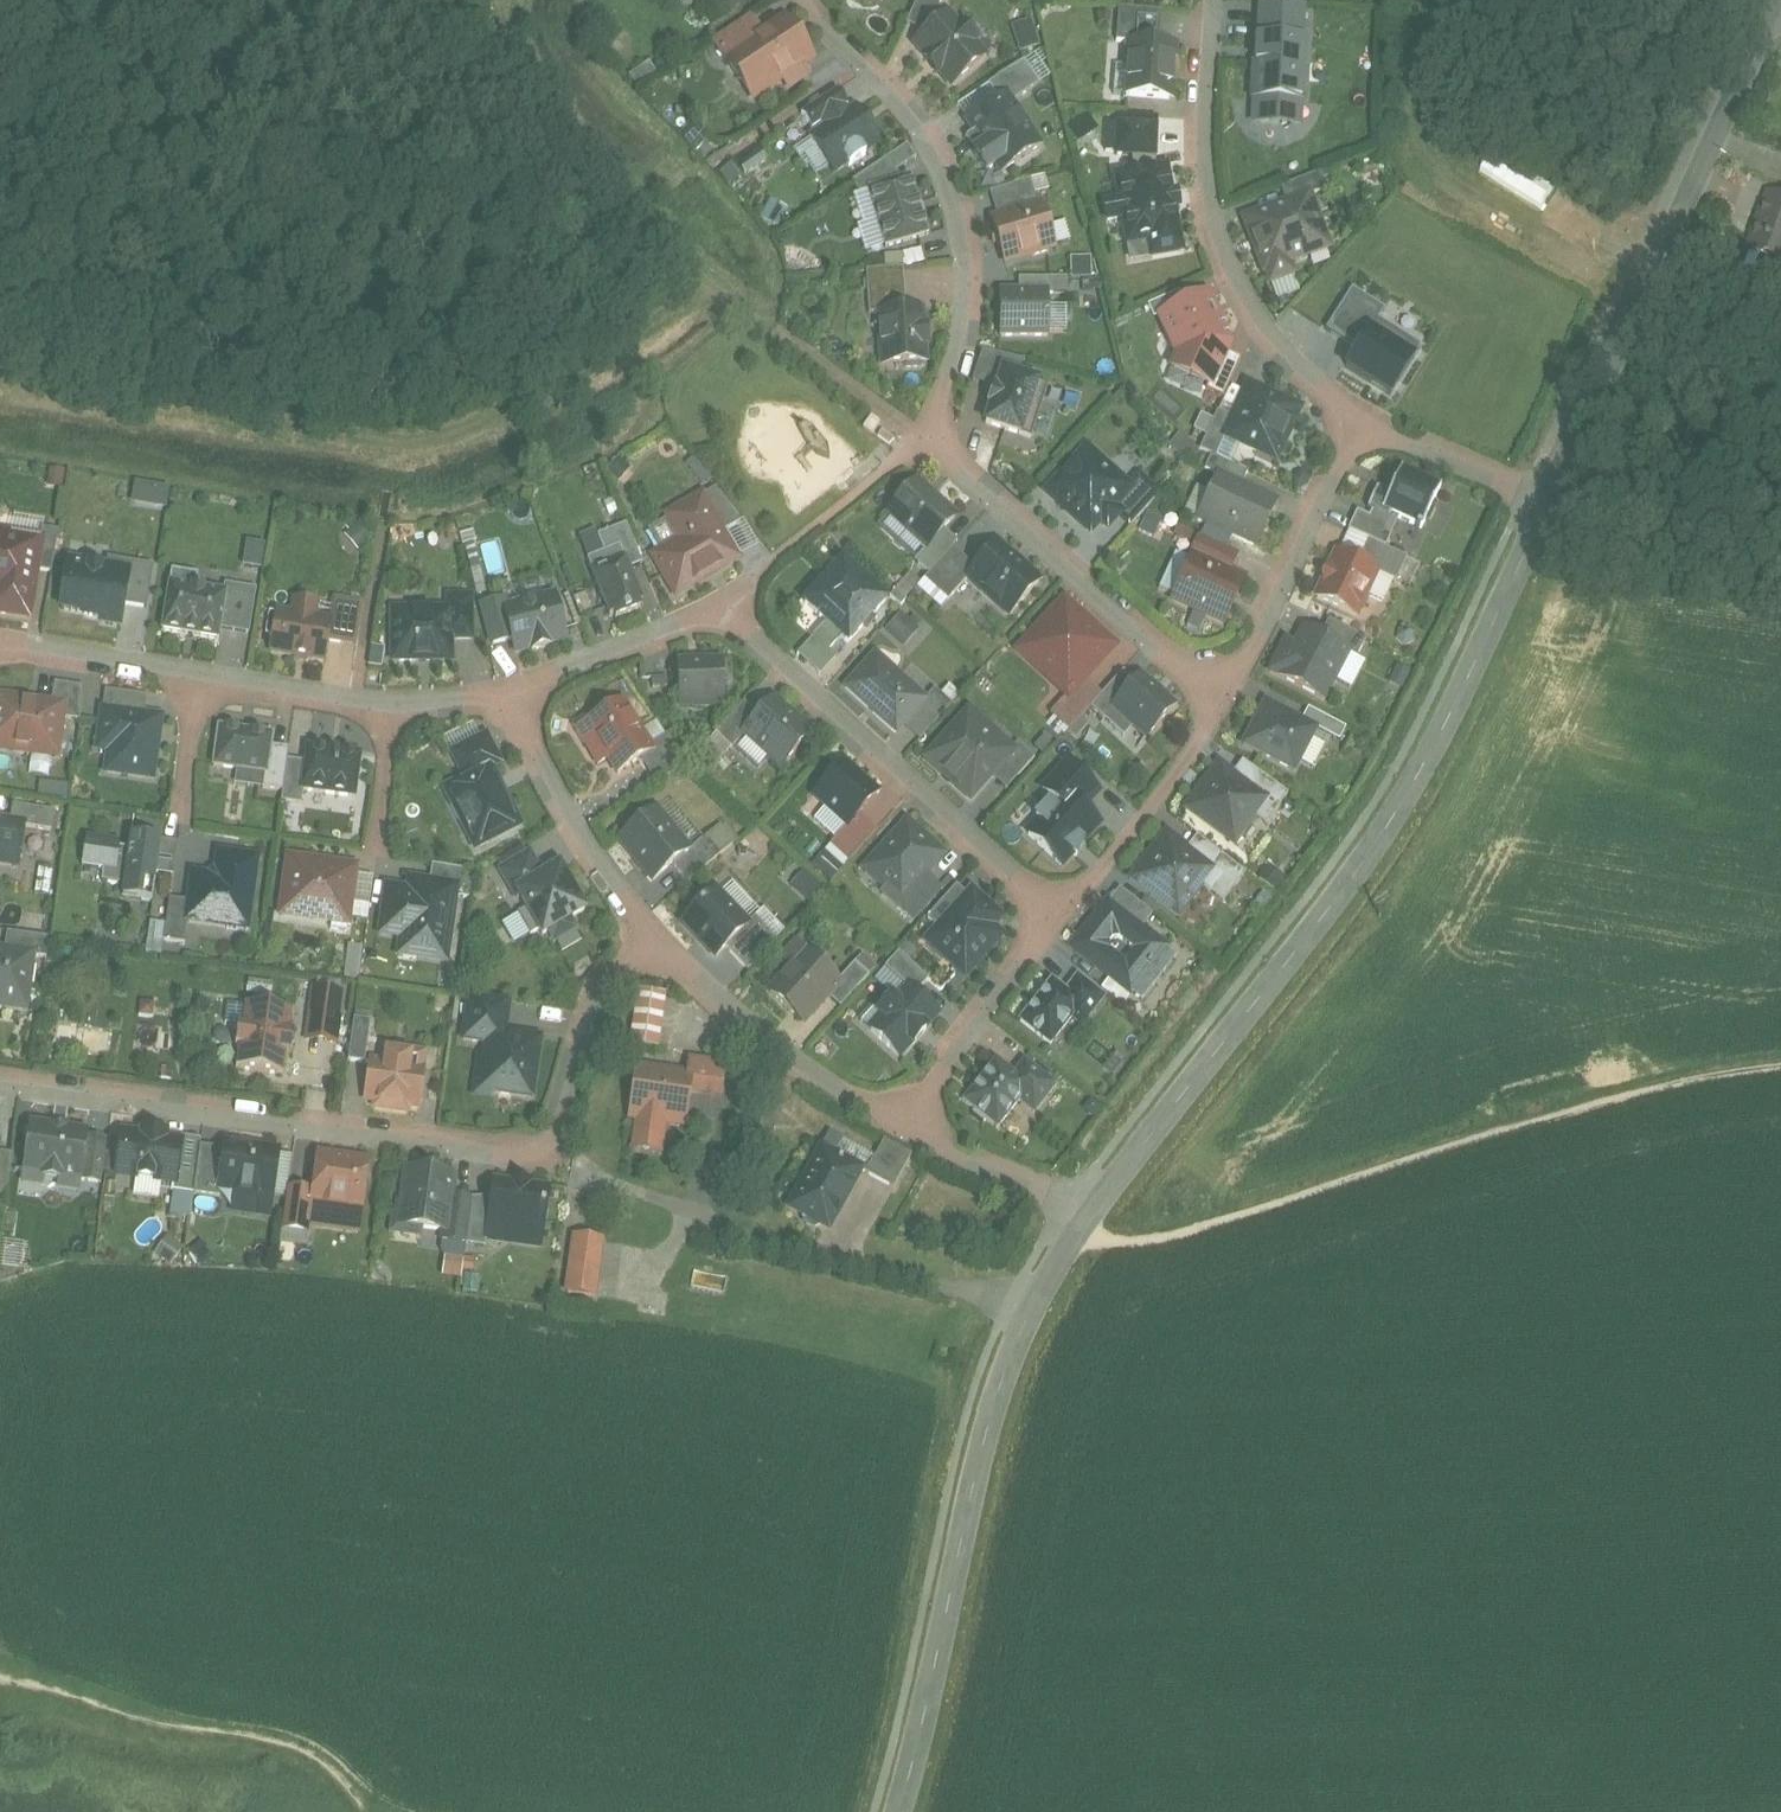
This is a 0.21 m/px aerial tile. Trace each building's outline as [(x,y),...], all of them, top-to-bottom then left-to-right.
[(929,32),(941,0),(919,0),(909,24),(929,32)] [(1256,37),(1303,38),(1304,8),(1257,6),(1256,37)] [(1127,43),(1157,45),(1159,15),(1118,13),(1116,43),(1127,43)] [(711,42),(721,58),(761,31),(751,16),(711,42)] [(761,31),(721,58),(749,102),(783,80),(788,89),(808,76),(803,67),(814,59),(785,16),(761,31)] [(917,41),(952,86),(984,61),(948,17),(929,32),(917,41)] [(1007,26),(1016,53),(1037,45),(1028,19),(1007,26)] [(1256,37),(1253,123),(1300,125),(1303,38),(1256,37)] [(1127,43),(1124,97),(1170,99),(1172,45),(1157,45),(1127,43)] [(815,133),(850,110),(838,92),(803,115),(815,133)] [(1007,98),(969,124),(979,139),(969,146),(986,171),(994,165),(1001,175),(1041,147),(1007,98)] [(810,136),(832,171),(876,143),(854,108),(850,110),(815,133),(810,136)] [(1116,122),(1114,154),(1153,156),(1155,124),(1116,122)] [(729,189),(762,159),(752,148),(719,177),(729,189)] [(1166,167),(1114,175),(1118,199),(1103,201),(1106,221),(1120,219),(1124,245),(1148,242),(1150,255),(1179,250),(1166,167)] [(1283,189),(1287,199),(1311,191),(1312,195),(1326,190),(1321,175),(1283,189)] [(909,179),(868,190),(884,249),(926,238),(909,179)] [(991,194),(997,217),(1035,206),(1029,184),(991,194)] [(1312,195),(1311,191),(1287,199),(1240,216),(1265,283),(1293,273),(1289,263),(1331,248),(1312,195)] [(1758,202),(1737,259),(1780,274),(1780,210),(1758,202)] [(997,217),(989,219),(1002,265),(1053,250),(1039,205),(1035,206),(997,217)] [(1089,278),(1088,257),(1065,258),(1066,279),(1089,278)] [(880,315),(905,314),(903,271),(866,273),(868,315),(880,315)] [(1018,281),(1018,296),(1046,296),(1066,295),(1066,280),(1018,281)] [(1359,350),(1376,320),(1382,310),(1351,292),(1327,331),(1359,350)] [(1210,295),(1157,319),(1174,355),(1169,367),(1214,385),(1231,342),(1210,295)] [(999,296),(999,338),(1046,337),(1046,296),(1018,296),(999,296)] [(880,315),(882,371),(923,370),(921,313),(905,314),(880,315)] [(1421,346),(1376,320),(1359,350),(1349,367),(1394,393),(1421,346)] [(974,381),(994,386),(998,373),(1016,378),(1021,362),(982,351),(974,381)] [(994,386),(982,425),(1030,440),(1046,388),(1016,378),(998,373),(994,386)] [(1224,436),(1277,461),(1301,408),(1248,384),(1224,436)] [(1163,449),(1182,464),(1194,449),(1174,434),(1163,449)] [(1087,444),(1042,492),(1090,536),(1113,511),(1134,488),(1087,444)] [(1219,474),(1240,484),(1245,474),(1211,459),(1206,470),(1219,474)] [(1399,518),(1421,529),(1440,487),(1401,469),(1389,495),(1382,511),(1389,514),(1399,518)] [(1197,521),(1256,548),(1277,501),(1240,484),(1219,474),(1197,521)] [(1134,488),(1113,511),(1129,526),(1157,495),(1141,481),(1134,488)] [(917,482),(886,516),(925,552),(943,532),(956,517),(917,482)] [(125,504),(162,509),(165,487),(127,483),(125,504)] [(716,488),(703,494),(723,529),(741,519),(716,488)] [(1382,511),(1389,495),(1378,490),(1369,510),(1372,511),(1387,518),(1389,514),(1382,511)] [(678,543),(651,558),(673,598),(740,560),(723,529),(703,494),(702,492),(662,514),(678,543)] [(1358,514),(1350,531),(1371,541),(1386,547),(1399,518),(1389,514),(1387,518),(1372,511),(1369,519),(1358,514)] [(597,537),(603,553),(618,548),(626,568),(640,562),(625,526),(597,537)] [(42,540),(38,571),(51,573),(55,533),(42,532),(42,540)] [(956,544),(943,532),(925,552),(915,562),(928,574),(952,549),(956,544)] [(31,621),(38,571),(42,540),(0,535),(0,616),(31,621)] [(1199,540),(1192,557),(1229,574),(1237,556),(1199,540)] [(242,541),(237,565),(257,568),(261,545),(242,541)] [(1371,541),(1359,567),(1374,574),(1396,583),(1408,557),(1386,547),(1371,541)] [(967,580),(1008,618),(1041,582),(999,545),(976,571),(967,580)] [(603,553),(585,560),(609,621),(642,609),(626,568),(618,548),(603,553)] [(976,571),(952,549),(928,574),(925,578),(949,600),(967,580),(976,571)] [(1334,556),(1313,602),(1353,621),(1374,574),(1359,567),(1334,556)] [(1192,557),(1171,604),(1222,626),(1242,580),(1229,574),(1192,557)] [(841,639),(846,643),(887,601),(843,559),(802,601),(825,623),(813,636),(829,651),(841,639)] [(64,560),(57,611),(99,617),(98,624),(121,628),(124,605),(129,569),(106,566),(64,560)] [(107,560),(106,566),(129,569),(124,605),(147,609),(154,567),(107,560)] [(170,570),(160,631),(218,640),(220,629),(225,591),(195,586),(197,574),(170,570)] [(225,591),(220,629),(248,634),(255,589),(226,585),(225,591)] [(447,607),(448,640),(471,639),(470,593),(447,594),(447,607)] [(327,617),(324,638),(355,642),(360,600),(329,596),(327,617)] [(563,641),(551,597),(505,609),(513,640),(516,653),(563,641)] [(489,646),(513,640),(505,609),(502,598),(478,604),(489,646)] [(1063,598),(1015,650),(1066,696),(1068,699),(1085,680),(1116,647),(1063,598)] [(275,611),(269,653),(321,659),(324,638),(327,617),(315,615),(316,603),(290,600),(289,612),(275,611)] [(387,608),(388,663),(448,662),(448,640),(447,607),(387,608)] [(881,631),(900,647),(915,628),(896,613),(881,631)] [(1328,620),(1319,639),(1349,654),(1359,658),(1368,640),(1328,620)] [(1274,673),(1273,676),(1324,703),(1349,654),(1319,639),(1300,629),(1294,641),(1286,637),(1268,670),(1274,673)] [(927,698),(875,651),(843,686),(895,733),(927,698)] [(680,706),(722,704),(720,658),(678,659),(680,706)] [(1114,707),(1136,683),(1122,670),(1100,693),(1089,705),(1102,718),(1114,707)] [(1114,707),(1146,737),(1175,705),(1143,675),(1136,683),(1114,707)] [(1100,693),(1085,680),(1068,699),(1066,696),(1051,713),(1068,729),(1089,705),(1100,693)] [(53,685),(50,701),(63,703),(61,718),(79,720),(83,689),(53,685)] [(102,692),(100,710),(142,715),(144,697),(102,692)] [(56,757),(61,718),(63,703),(50,701),(0,695),(0,750),(56,757)] [(622,698),(574,726),(596,763),(607,757),(615,771),(641,755),(652,749),(649,745),(622,698)] [(744,734),(780,768),(813,733),(777,699),(760,717),(744,734)] [(1263,700),(1241,745),(1295,771),(1318,727),(1263,700)] [(744,734),(760,717),(744,702),(718,732),(733,746),(744,734)] [(969,707),(922,759),(967,799),(990,773),(1014,748),(969,707)] [(142,715),(100,710),(95,751),(107,753),(104,775),(152,781),(160,717),(142,715)] [(219,728),(213,766),(238,769),(264,773),(268,746),(270,735),(219,728)] [(448,752),(461,779),(489,765),(499,760),(486,734),(448,752)] [(665,735),(649,745),(652,749),(641,755),(656,780),(682,764),(665,735)] [(1014,748),(990,773),(1005,786),(1032,757),(1018,744),(1014,748)] [(286,749),(268,746),(264,773),(238,769),(236,784),(280,790),(284,761),(286,749)] [(304,764),(301,789),(352,796),(358,754),(307,747),(304,764)] [(301,789),(304,764),(284,761),(280,790),(279,803),(299,805),(301,789)] [(843,761),(812,795),(845,826),(857,813),(877,791),(843,761)] [(1042,789),(1053,800),(1062,791),(1080,808),(1097,790),(1067,762),(1042,789)] [(1218,762),(1184,809),(1233,844),(1266,797),(1218,762)] [(445,787),(475,848),(519,826),(489,765),(461,779),(445,787)] [(36,783),(35,795),(63,799),(65,787),(36,783)] [(1053,800),(1024,832),(1063,868),(1101,827),(1080,808),(1062,791),(1053,800)] [(11,807),(9,826),(24,828),(51,831),(53,813),(11,807)] [(656,807),(615,840),(648,882),(671,864),(690,849),(656,807)] [(876,830),(857,813),(845,826),(829,844),(847,861),(876,830)] [(906,818),(858,867),(913,919),(941,890),(925,875),(944,855),(906,818)] [(18,867),(24,828),(9,826),(0,824),(0,864),(18,867)] [(1165,832),(1129,879),(1179,917),(1215,869),(1165,832)] [(154,873),(158,841),(129,837),(127,851),(123,884),(122,896),(150,900),(154,873)] [(690,849),(671,864),(685,881),(718,855),(704,837),(690,849)] [(123,884),(127,851),(116,850),(117,841),(86,838),(83,867),(103,869),(101,882),(123,884)] [(175,843),(158,841),(154,873),(171,875),(175,843)] [(255,855),(216,851),(213,872),(191,870),(188,902),(185,923),(246,930),(255,855)] [(356,865),(285,856),(277,917),(348,926),(349,919),(354,876),(356,865)] [(501,873),(511,890),(541,874),(531,856),(501,873)] [(541,874),(511,890),(538,938),(549,932),(552,938),(572,927),(567,919),(583,911),(557,865),(541,874)] [(432,868),(430,882),(457,886),(455,898),(467,899),(471,873),(432,868)] [(370,878),(354,876),(349,919),(364,921),(370,878)] [(455,898),(457,886),(430,882),(406,878),(405,888),(384,885),(376,935),(399,939),(396,955),(446,962),(455,898)] [(716,888),(678,922),(713,960),(728,947),(750,926),(716,888)] [(970,888),(923,941),(964,978),(1002,935),(995,929),(1004,918),(970,888)] [(1119,890),(1111,901),(1143,926),(1151,915),(1119,890)] [(1128,992),(1166,944),(1143,926),(1111,901),(1108,899),(1070,947),(1128,992)] [(185,923),(188,902),(169,900),(165,941),(183,943),(185,923)] [(750,926),(728,947),(748,968),(776,941),(756,920),(750,926)] [(47,941),(6,935),(3,953),(33,957),(44,959),(47,941)] [(805,951),(767,993),(801,1024),(828,994),(839,982),(805,951)] [(3,953),(0,953),(0,1007),(26,1010),(33,957),(3,953)] [(905,985),(913,992),(924,979),(898,956),(887,969),(905,985)] [(839,982),(828,994),(841,1006),(867,978),(855,966),(839,982)] [(1077,975),(1064,991),(1083,1005),(1077,1012),(1088,1021),(1106,997),(1077,975)] [(1051,980),(1019,1021),(1051,1046),(1077,1012),(1083,1005),(1064,991),(1051,980)] [(905,985),(866,1029),(900,1059),(939,1014),(913,992),(905,985)] [(313,991),(306,1043),(335,1047),(342,995),(313,991)] [(636,992),(628,1045),(656,1049),(663,996),(636,992)] [(460,1041),(479,1044),(481,1031),(502,1034),(506,1007),(465,1003),(460,1041)] [(288,1015),(244,1010),(237,1074),(281,1078),(288,1015)] [(368,1024),(352,1023),(347,1062),(363,1064),(368,1024)] [(479,1044),(473,1094),(532,1101),(540,1039),(502,1034),(481,1031),(479,1044)] [(369,1060),(363,1105),(415,1112),(421,1068),(409,1067),(411,1055),(381,1051),(379,1062),(369,1060)] [(688,1060),(687,1073),(691,1073),(689,1093),(722,1097),(726,1064),(688,1060)] [(1024,1060),(1013,1075),(1030,1090),(1021,1101),(1033,1111),(1055,1084),(1024,1060)] [(997,1061),(962,1099),(996,1129),(1021,1101),(1030,1090),(1013,1075),(997,1061)] [(635,1066),(628,1121),(634,1122),(630,1151),(661,1156),(665,1126),(684,1129),(689,1093),(691,1073),(687,1073),(635,1066)] [(27,1124),(22,1173),(78,1179),(83,1136),(84,1130),(27,1124)] [(121,1130),(115,1176),(173,1184),(179,1138),(121,1130)] [(103,1139),(83,1136),(78,1179),(78,1181),(98,1184),(103,1139)] [(198,1140),(179,1138),(173,1184),(172,1191),(191,1194),(191,1190),(197,1146),(198,1140)] [(883,1143),(866,1173),(893,1188),(909,1157),(883,1143)] [(217,1193),(222,1150),(197,1146),(191,1190),(217,1193)] [(222,1150),(217,1193),(272,1199),(277,1152),(223,1146),(222,1150)] [(818,1146),(784,1210),(828,1234),(862,1169),(818,1146)] [(0,1154),(0,1195),(5,1196),(10,1155),(0,1154)] [(311,1192),(310,1204),(361,1208),(365,1159),(315,1155),(311,1192)] [(449,1179),(403,1173),(395,1231),(441,1237),(446,1196),(449,1179)] [(485,1201),(481,1235),(540,1243),(547,1188),(488,1181),(485,1201)] [(310,1204),(311,1192),(288,1189),(284,1231),(307,1233),(310,1204)] [(463,1198),(446,1196),(441,1237),(440,1242),(457,1244),(463,1198)] [(485,1201),(463,1198),(457,1244),(479,1247),(481,1235),(485,1201)] [(600,1244),(571,1240),(563,1295),(592,1299),(600,1244)]
